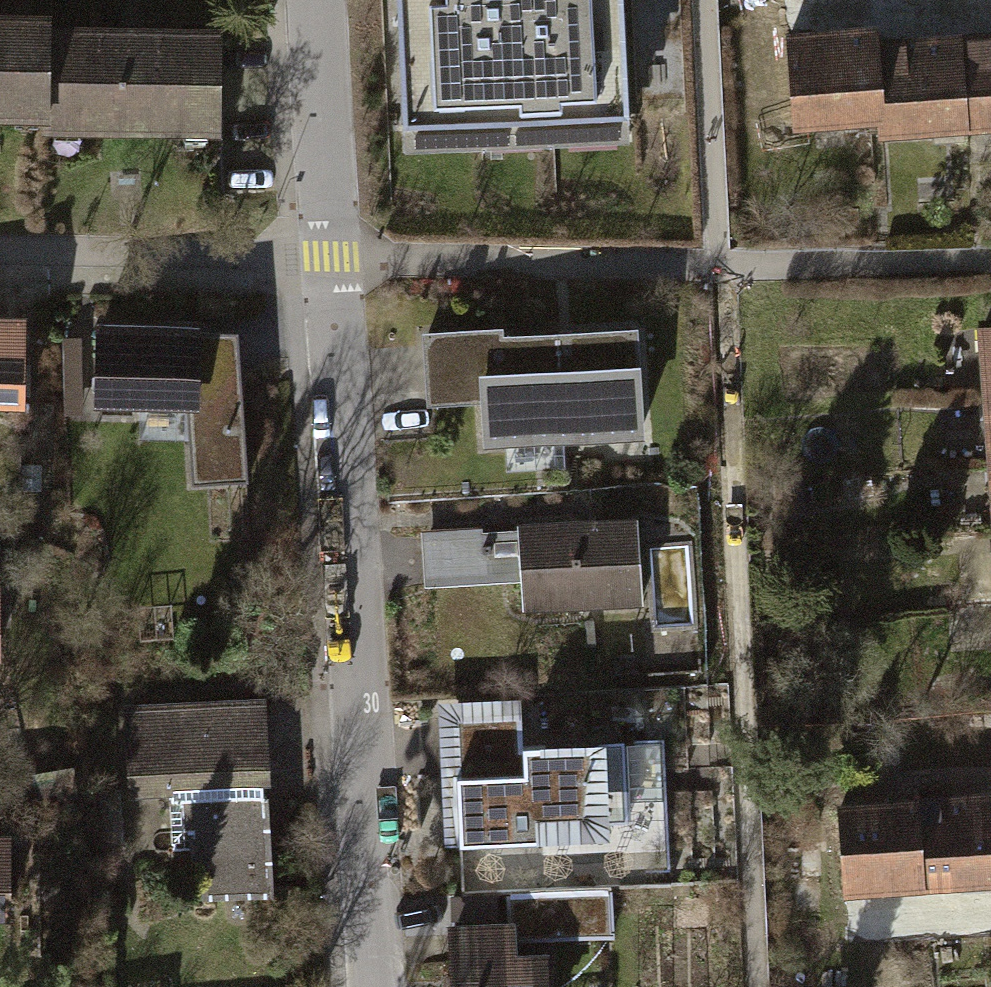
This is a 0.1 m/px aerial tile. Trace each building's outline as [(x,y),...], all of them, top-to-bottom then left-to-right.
[(467,0),(398,0),(400,15),(469,12),(467,0)] [(628,135),(622,4),(469,12),(400,15),(407,146),(628,135)] [(0,18),(0,123),(45,123),(45,33),(45,18),(0,18)] [(878,120),(873,39),(871,20),(782,26),(789,126),(878,120)] [(961,127),(990,125),(990,31),(954,33),(961,127)] [(217,32),(45,33),(45,123),(45,141),(217,140),(217,32)] [(878,120),(879,133),(961,127),(954,33),(873,39),(878,120)] [(13,321),(0,321),(0,416),(11,416),(13,321)] [(652,430),(645,323),(498,333),(498,324),(420,330),(425,403),(478,399),(481,443),(501,441),(503,468),(562,464),(560,437),(652,430)] [(990,397),(990,327),(966,329),(971,398),(990,397)] [(241,381),(239,331),(100,328),(99,398),(139,398),(139,438),(191,439),(191,484),(248,481),(241,381)] [(990,467),(990,397),(971,398),(975,468),(990,467)] [(990,537),(990,467),(975,468),(980,538),(990,537)] [(638,605),(634,516),(417,525),(419,586),(521,582),(522,610),(638,605)] [(264,902),(255,701),(113,708),(117,799),(163,797),(164,811),(173,811),(174,839),(186,838),(188,882),(198,882),(200,905),(264,902)] [(521,712),(454,715),(459,844),(461,844),(545,841),(544,825),(628,822),(627,800),(663,799),(661,742),(625,743),(624,740),(522,745),(521,712)] [(982,793),(988,887),(990,887),(990,792),(982,793)] [(988,887),(982,793),(908,798),(914,892),(988,887)] [(914,892),(908,798),(834,803),(840,897),(914,892)] [(814,850),(797,851),(798,878),(815,878),(814,850)] [(610,891),(507,895),(509,928),(509,939),(612,935),(610,891)] [(454,930),(456,986),(543,986),(542,959),(510,960),(509,939),(509,928),(454,930)]
